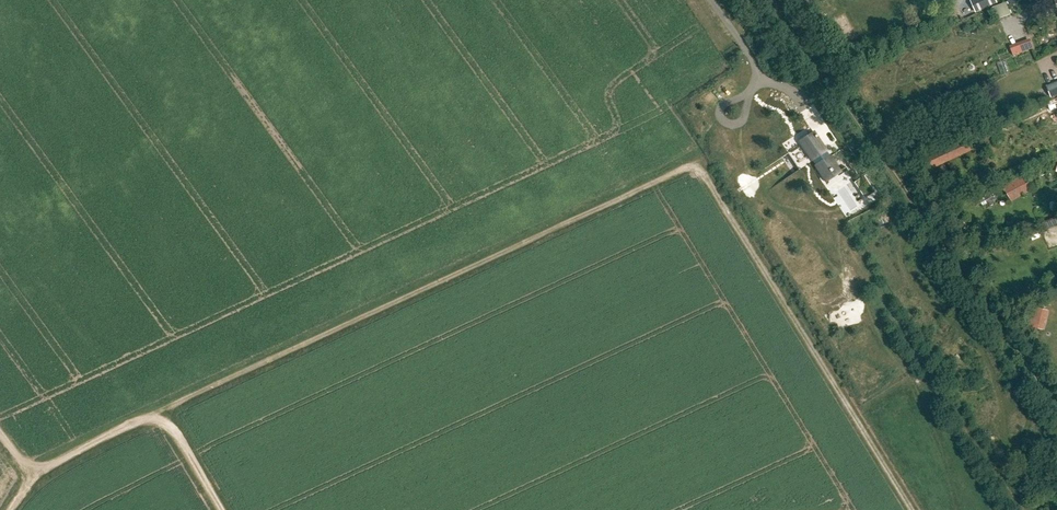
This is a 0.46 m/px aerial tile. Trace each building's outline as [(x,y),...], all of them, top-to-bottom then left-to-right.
[(1041,8),(1043,15),(1056,12),(1054,4),(1041,8)] [(1010,46),(1014,56),(1034,49),(1031,39),(1010,46)] [(1047,86),(1051,97),(1056,94),(1056,82),(1047,86)] [(1051,111),(1056,109),(1056,97),(1047,101),(1051,111)] [(804,120),(778,137),(788,153),(799,170),(812,162),(825,182),(840,172),(837,167),(814,132),(813,133),(804,120)] [(1024,177),(1004,187),(1009,196),(1015,192),(1015,193),(1029,186),(1024,177)] [(950,233),(956,241),(960,238),(964,242),(970,238),(959,225),(950,233)] [(1043,330),(1048,310),(1036,307),(1030,327),(1043,330)]
